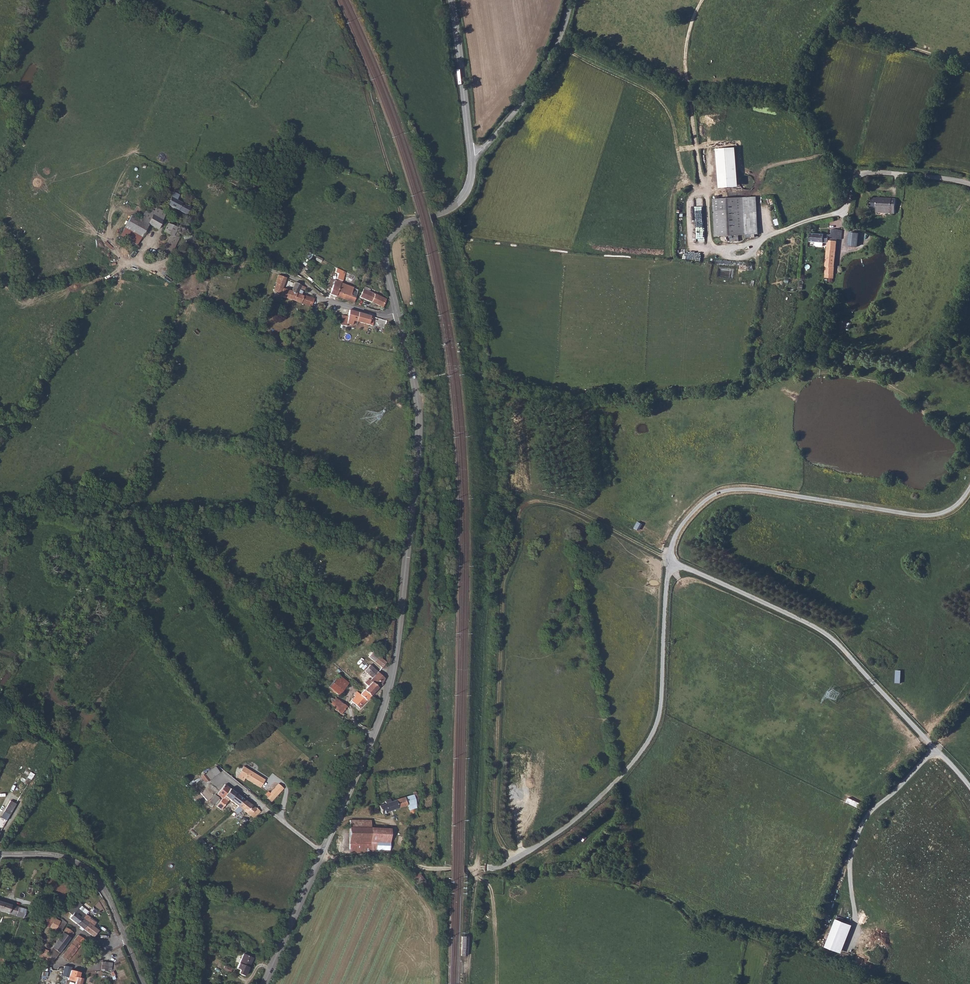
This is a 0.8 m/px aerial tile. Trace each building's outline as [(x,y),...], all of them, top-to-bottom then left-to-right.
[(716,234),(732,233),(739,233),(748,232),(748,235),(756,234),(756,231),(759,231),(757,215),(756,193),(714,196),(716,234)] [(168,203),(184,213),(188,208),(172,197),(168,203)] [(878,210),(878,213),(896,215),(897,200),(878,199),(873,199),(873,209),(878,210)] [(155,205),(151,214),(140,208),(138,212),(143,215),(140,219),(158,229),(162,221),(165,210),(155,205)] [(690,241),(704,241),(705,222),(700,222),(700,218),(703,218),(703,212),(696,212),(696,230),(690,230),(690,241)] [(131,216),(120,236),(137,245),(147,225),(135,218),(131,216)] [(170,256),(170,254),(179,237),(178,237),(180,233),(176,231),(177,227),(168,223),(163,232),(170,235),(162,252),(170,256)] [(824,277),(833,278),(837,239),(841,239),(843,230),(831,229),(831,235),(829,235),(829,234),(811,233),(810,242),(816,242),(816,245),(816,246),(822,246),(823,246),(823,243),(827,243),(824,277)] [(850,233),(847,245),(857,246),(859,234),(850,233)] [(124,245),(120,256),(127,258),(130,247),(124,245)] [(286,277),(278,274),(273,292),(279,294),(286,277)] [(330,293),(336,296),(340,287),(342,280),(337,278),(336,280),(335,279),(330,293)] [(305,286),(295,282),(291,291),(283,288),(279,298),(292,301),(310,306),(313,299),(304,294),(303,296),(300,294),(302,294),(302,293),(300,292),(303,292),(305,286)] [(340,287),(336,296),(348,301),(350,296),(355,298),(356,293),(352,291),(351,292),(340,287)] [(363,289),(359,298),(367,301),(371,293),(363,289)] [(371,293),(367,301),(382,308),(385,299),(371,293)] [(342,316),(340,326),(345,327),(346,324),(352,325),(353,322),(372,326),(374,317),(352,311),(352,312),(348,311),(347,317),(342,316)] [(372,652),(368,657),(374,661),(378,657),(372,652)] [(378,657),(374,661),(381,668),(386,662),(378,657)] [(372,678),(377,672),(372,667),(367,673),(372,678)] [(372,678),(370,680),(373,682),(378,687),(381,684),(384,678),(377,672),(372,678)] [(338,675),(328,687),(338,695),(347,684),(338,675)] [(368,686),(364,690),(371,695),(378,687),(373,682),(370,680),(367,678),(364,682),(368,686)] [(371,695),(364,690),(353,703),(357,706),(359,704),(361,706),(371,695)] [(332,704),(336,706),(334,709),(343,713),(348,705),(335,698),(332,704)] [(246,769),(243,767),(237,777),(243,781),(245,779),(259,788),(264,780),(247,769),(246,769)] [(10,769),(8,773),(15,777),(17,772),(10,769)] [(204,773),(200,776),(205,783),(209,780),(204,773)] [(277,784),(269,793),(275,797),(283,788),(277,784)] [(230,810),(233,812),(235,809),(243,799),(224,785),(216,794),(221,799),(216,806),(220,809),(225,802),(232,807),(230,810)] [(268,792),(266,795),(268,797),(267,798),(271,801),(275,797),(269,793),(268,792)] [(390,802),(385,804),(379,806),(381,814),(408,806),(408,811),(411,816),(416,814),(414,809),(416,808),(414,802),(419,800),(417,794),(416,792),(414,792),(413,793),(414,795),(390,802)] [(214,795),(208,802),(212,805),(217,798),(214,795)] [(243,799),(235,809),(244,815),(251,806),(243,799)] [(5,812),(10,815),(16,804),(11,801),(5,812)] [(251,806),(244,815),(253,818),(260,812),(251,806)] [(350,820),(350,828),(371,829),(371,821),(350,820)] [(350,828),(349,845),(370,846),(371,829),(350,828)] [(370,846),(370,853),(375,852),(375,850),(375,842),(389,843),(389,829),(371,829),(370,846)] [(375,842),(375,850),(389,850),(389,843),(375,842)] [(349,845),(349,854),(370,853),(370,846),(349,845)] [(424,889),(429,885),(419,872),(414,876),(424,889)] [(47,891),(43,903),(54,906),(58,895),(47,891)] [(69,911),(72,914),(72,915),(70,918),(77,924),(86,914),(88,911),(81,905),(81,904),(78,901),(69,911)] [(22,918),(25,919),(27,910),(0,902),(0,911),(22,918)] [(86,914),(77,924),(81,927),(83,929),(88,933),(94,927),(88,922),(91,918),(87,914),(86,914)] [(48,918),(44,924),(48,926),(49,924),(52,925),(51,928),(58,932),(58,933),(60,934),(63,930),(62,930),(57,926),(60,922),(52,917),(52,918),(50,918),(49,919),(48,918)] [(852,926),(834,918),(823,948),(841,954),(852,926)] [(60,922),(57,926),(62,930),(67,923),(62,919),(60,922)] [(67,927),(63,933),(70,938),(74,933),(67,927)] [(42,960),(41,961),(44,962),(45,962),(52,964),(70,938),(63,933),(48,954),(49,951),(43,949),(39,958),(42,960)] [(78,935),(76,939),(82,943),(85,939),(78,935)] [(63,956),(68,961),(82,943),(76,939),(63,956)] [(242,955),(236,969),(238,970),(237,974),(243,976),(251,958),(242,955)] [(64,966),(62,976),(68,978),(69,976),(73,977),(72,981),(78,982),(80,973),(71,971),(72,967),(64,966)]
